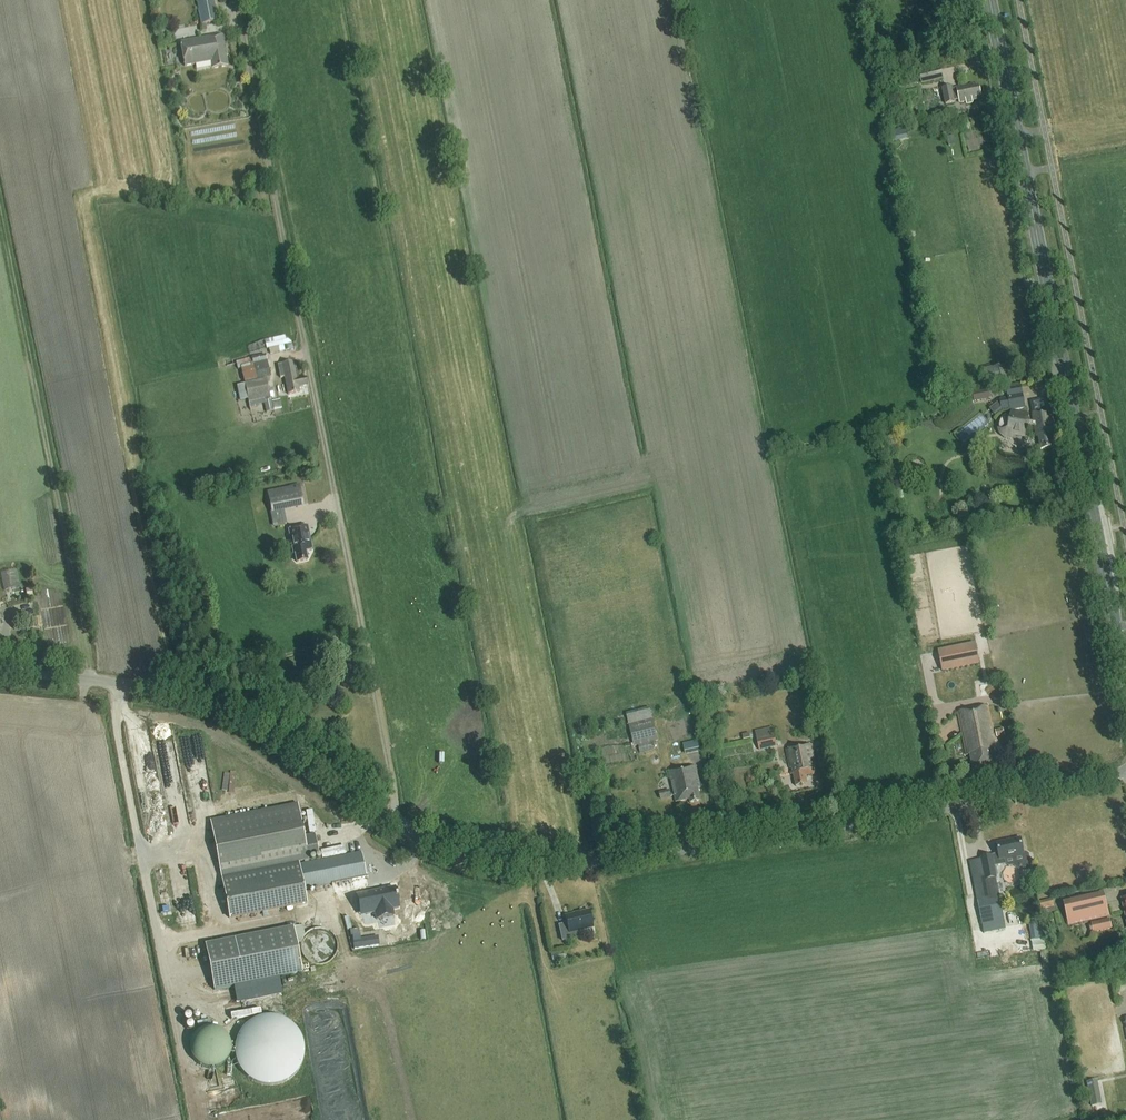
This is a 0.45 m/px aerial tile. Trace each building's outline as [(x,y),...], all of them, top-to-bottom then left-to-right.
[(201,25),(217,22),(213,0),(196,0),(201,25)] [(226,56),(227,56),(223,35),(206,38),(207,38),(180,43),(184,66),(211,62),(212,69),(228,66),(226,56)] [(919,74),(922,84),(944,79),(941,68),(919,74)] [(898,88),(918,83),(916,74),(888,81),(890,89),(897,87),(898,88)] [(953,103),(959,101),(959,103),(965,102),(966,104),(973,103),(973,101),(977,100),(976,97),(981,96),(979,86),(974,87),(974,84),(956,88),(956,89),(951,90),(950,88),(942,89),(945,105),(953,104),(953,103)] [(892,142),(896,141),(908,139),(906,129),(890,132),(892,142)] [(954,136),(947,137),(949,146),(956,145),(954,136)] [(241,368),(244,382),(271,376),(266,355),(251,358),(236,362),(237,369),(241,368)] [(299,387),(308,385),(306,377),(297,379),(294,361),(282,363),(283,364),(277,365),(280,378),(284,377),(288,394),(300,392),(299,387)] [(1005,366),(992,368),(984,370),(987,386),(1008,381),(1005,366)] [(237,386),(239,401),(248,399),(249,408),(254,408),(254,406),(264,404),(265,411),(281,408),(279,400),(272,402),(271,399),(270,400),(269,397),(274,396),(272,388),(268,389),(266,380),(245,384),(245,385),(237,386)] [(1000,398),(989,408),(995,416),(1003,410),(1010,408),(1010,411),(1025,408),(1022,389),(1007,392),(1008,397),(1000,398)] [(980,392),(972,394),(974,401),(982,399),(980,392)] [(1033,414),(1034,422),(1025,421),(1026,416),(1012,414),(1011,416),(1007,416),(1003,418),(1000,421),(998,425),(998,429),(999,433),(1002,436),(1005,439),(1010,439),(1014,436),(1014,434),(1024,435),(1026,425),(1035,427),(1036,436),(1039,436),(1041,451),(1054,449),(1051,434),(1055,434),(1054,426),(1051,411),(1033,414)] [(299,485),(267,492),(271,513),(304,506),(299,485)] [(306,551),(312,550),(307,526),(289,530),(294,554),(295,553),(297,562),(307,560),(306,551)] [(975,643),(938,650),(942,672),(980,665),(975,643)] [(973,769),(996,764),(991,741),(995,741),(988,706),(958,712),(967,756),(970,755),(973,769)] [(626,714),(634,747),(658,741),(650,708),(626,714)] [(759,751),(777,747),(773,727),(755,731),(759,751)] [(997,738),(1005,736),(1003,728),(995,730),(997,738)] [(686,741),(686,752),(698,751),(698,740),(686,741)] [(608,760),(632,760),(632,744),(608,744),(608,760)] [(812,745),(786,751),(790,768),(792,768),(793,772),(790,772),(791,775),(794,775),(796,787),(807,785),(805,777),(818,774),(812,745)] [(696,767),(670,773),(675,796),(674,796),(676,803),(689,800),(690,804),(701,802),(698,789),(701,789),(696,767)] [(298,804),(210,821),(230,920),(307,905),(304,891),(304,889),(298,861),(309,859),(308,856),(318,854),(317,846),(315,837),(314,834),(304,836),(298,804)] [(996,843),(999,854),(992,855),(995,867),(1006,864),(1009,866),(1013,866),(1019,870),(1027,868),(1030,861),(1029,854),(1026,852),(1024,853),(1021,838),(996,843)] [(309,859),(298,861),(304,889),(331,884),(366,877),(361,852),(309,863),(309,859)] [(996,878),(997,878),(995,867),(992,855),(981,858),(981,859),(969,862),(973,879),(980,915),(1002,910),(996,878)] [(392,888),(359,895),(363,915),(372,913),(373,920),(391,916),(389,910),(396,909),(392,888)] [(1068,926),(1109,916),(1103,893),(1063,903),(1068,926)] [(1039,902),(1043,915),(1055,912),(1052,899),(1039,902)] [(562,941),(579,937),(578,931),(593,928),(589,910),(565,916),(567,924),(559,925),(562,941)] [(1111,928),(1109,919),(1091,923),(1093,933),(1111,928)] [(1029,925),(1030,938),(1041,938),(1040,924),(1029,925)] [(293,928),(293,927),(205,944),(214,990),(302,973),(297,944),(301,943),(304,934),(302,926),(293,928)] [(233,1019),(265,1013),(264,1006),(252,1008),(251,1002),(231,1005),(233,1019)] [(303,1058),(304,1051),(303,1043),(301,1035),(297,1029),(291,1023),(284,1019),(277,1016),(269,1016),(261,1016),(254,1019),(247,1023),(242,1029),(238,1035),(235,1043),(234,1051),(235,1058),(238,1066),(242,1072),(247,1078),(254,1082),(261,1085),(269,1085),(277,1085),(284,1082),(291,1078),(297,1072),(301,1066),(303,1058)] [(230,1053),(231,1048),(230,1042),(227,1037),(224,1032),(219,1029),(213,1028),(208,1028),(202,1029),(197,1032),(193,1037),(191,1042),(190,1048),(191,1053),(193,1058),(197,1063),(202,1066),(208,1068),(213,1068),(219,1066),(224,1063),(227,1058),(230,1053)] [(1102,1104),(1097,1080),(1087,1082),(1092,1106),(1102,1104)]
